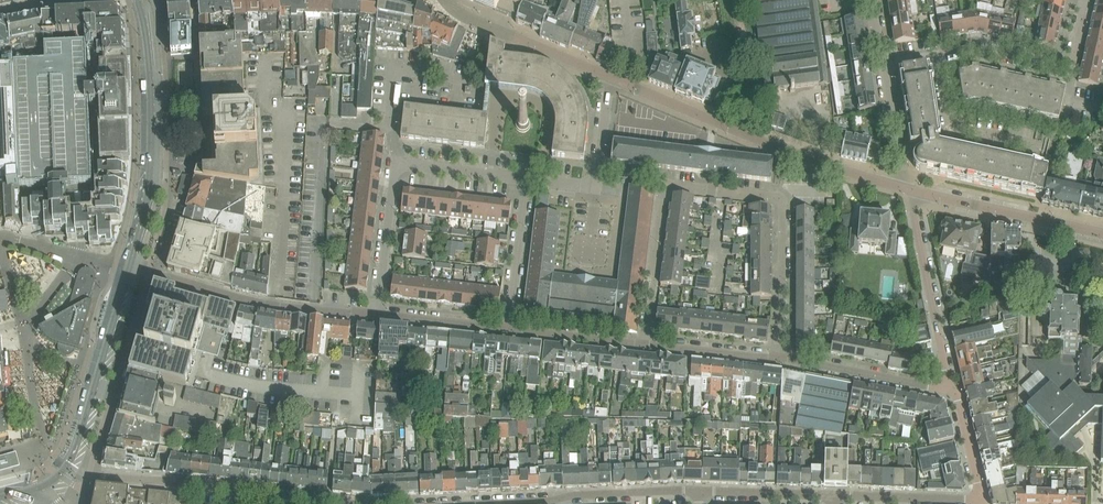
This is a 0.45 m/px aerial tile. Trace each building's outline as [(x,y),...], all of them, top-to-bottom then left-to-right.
[(191,15),(190,0),(167,0),(169,23),(169,24),(168,24),(168,27),(168,33),(169,33),(171,33),(171,40),(171,58),(192,56),(192,52),(192,23),(191,15)] [(200,15),(200,31),(201,44),(200,44),(200,47),(213,46),(227,46),(227,42),(225,15),(231,15),(230,0),(199,0),(200,15)] [(248,0),(230,0),(231,15),(231,22),(235,22),(236,41),(237,42),(249,41),(249,34),(248,0)] [(249,34),(262,34),(261,0),(248,0),(249,34)] [(262,34),(264,34),(264,42),(274,42),(274,45),(274,50),(274,53),(277,53),(286,53),(286,33),(286,27),(279,26),(280,15),(282,14),(279,0),(261,0),(262,34)] [(291,18),(292,0),(279,0),(282,14),(280,15),(279,26),(286,27),(286,33),(291,33),(291,18)] [(308,67),(306,19),(306,0),(292,0),(291,18),(291,33),(300,33),(300,67),(308,67)] [(306,19),(318,19),(320,19),(320,15),(321,15),(321,6),(319,6),(319,0),(306,0),(306,19)] [(332,55),(334,16),(334,0),(319,0),(319,6),(321,6),(321,15),(320,15),(320,19),(320,34),(319,54),(332,55)] [(334,16),(340,16),(339,35),(338,57),(343,62),(356,62),(358,40),(361,0),(334,0),(334,16)] [(375,49),(377,0),(361,0),(358,40),(356,62),(360,62),(360,66),(353,65),(350,100),(358,100),(358,106),(354,105),(353,118),(357,118),(357,111),(372,112),(375,49)] [(375,49),(414,51),(416,45),(414,28),(416,15),(417,10),(385,0),(377,0),(375,49)] [(471,1),(473,1),(487,7),(495,10),(517,20),(523,0),(524,0),(470,0),(471,1)] [(528,28),(536,1),(534,0),(529,0),(529,2),(523,0),(517,20),(516,23),(528,28)] [(546,16),(548,8),(543,7),(545,0),(534,0),(536,1),(528,28),(541,33),(546,16)] [(584,51),(591,33),(588,32),(591,23),(589,23),(598,0),(582,0),(579,15),(577,29),(570,45),(584,51)] [(767,106),(778,105),(776,91),(790,89),(790,93),(795,92),(795,88),(828,84),(819,20),(819,15),(819,14),(817,0),(753,0),(755,15),(767,106)] [(1064,10),(1066,0),(1044,0),(1043,6),(1064,10)] [(1094,7),(1102,9),(1102,0),(1096,0),(1094,7)] [(911,15),(918,14),(916,2),(909,3),(889,6),(891,18),(910,15),(911,15)] [(695,36),(694,25),(692,14),(688,15),(687,3),(676,5),(681,50),(692,48),(691,37),(695,36)] [(554,43),(569,7),(563,4),(556,20),(546,16),(541,33),(542,34),(540,37),(554,43)] [(977,4),(977,12),(976,33),(986,35),(993,7),(990,7),(990,6),(979,4),(977,4)] [(433,47),(433,17),(433,12),(432,11),(432,12),(422,8),(422,7),(419,6),(418,6),(417,10),(416,15),(414,28),(416,45),(414,51),(422,52),(422,47),(433,47)] [(1040,18),(1061,23),(1064,10),(1043,6),(1040,18)] [(569,49),(570,45),(577,29),(570,26),(577,10),(569,7),(554,43),(569,49)] [(949,7),(936,9),(940,36),(940,38),(953,36),(950,16),(949,7)] [(1092,20),(1102,22),(1102,9),(1094,7),(1092,20)] [(25,48),(10,49),(12,65),(15,99),(17,144),(19,189),(21,226),(22,226),(22,227),(22,226),(22,225),(24,225),(24,226),(24,229),(33,228),(34,228),(34,226),(34,223),(36,223),(40,223),(40,227),(42,227),(45,227),(46,227),(46,228),(46,230),(51,230),(51,232),(55,232),(69,232),(73,227),(77,230),(84,230),(84,238),(85,238),(90,238),(90,245),(113,244),(112,224),(119,224),(118,206),(122,205),(121,187),(125,187),(124,151),(125,151),(125,149),(127,148),(128,148),(128,126),(129,126),(129,110),(128,92),(130,92),(128,60),(126,57),(125,28),(122,28),(122,13),(115,8),(84,9),(84,12),(78,12),(77,12),(76,12),(75,12),(74,12),(73,12),(72,12),(71,12),(65,13),(65,12),(64,12),(64,13),(58,13),(57,13),(57,14),(42,15),(42,16),(44,39),(42,52),(25,52),(25,48)] [(992,8),(986,35),(999,37),(1003,18),(1005,11),(992,8)] [(963,14),(966,34),(976,33),(977,12),(963,14)] [(35,15),(8,21),(9,43),(10,43),(10,49),(25,48),(25,52),(42,52),(44,39),(42,16),(42,15),(42,14),(40,14),(35,15)] [(963,14),(950,16),(953,36),(966,34),(963,14)] [(911,15),(910,15),(891,18),(893,31),(913,28),(911,15)] [(862,16),(851,18),(840,20),(843,36),(847,35),(865,32),(862,16)] [(433,17),(433,47),(433,54),(433,55),(439,57),(459,63),(459,62),(460,61),(464,62),(466,58),(462,57),(462,56),(458,54),(467,31),(459,28),(433,17)] [(1016,20),(1003,18),(999,37),(1012,40),(1016,20)] [(1058,35),(1061,23),(1040,18),(1038,30),(1058,35)] [(318,19),(306,19),(308,67),(308,73),(309,87),(309,91),(309,92),(314,92),(316,88),(319,78),(319,66),(318,66),(319,56),(317,56),(317,31),(318,31),(318,19)] [(1089,32),(1102,35),(1102,22),(1092,20),(1089,32)] [(0,23),(0,65),(12,65),(10,49),(10,43),(9,43),(8,21),(0,23)] [(1017,26),(1015,39),(1021,40),(1024,30),(1024,27),(1023,27),(1021,27),(1017,26)] [(915,40),(913,28),(893,31),(894,43),(896,43),(915,40)] [(649,82),(663,88),(672,91),(681,68),(681,60),(667,55),(665,61),(659,59),(657,32),(654,32),(654,30),(646,30),(647,36),(650,81),(649,82)] [(1055,48),(1058,35),(1038,30),(1035,43),(1053,47),(1055,48)] [(592,32),(584,51),(598,57),(606,38),(596,34),(592,32)] [(849,50),(867,47),(865,32),(847,35),(849,50)] [(1086,44),(1102,48),(1102,35),(1089,32),(1086,44)] [(598,57),(596,60),(612,67),(612,66),(612,49),(612,41),(606,38),(598,57)] [(213,46),(200,47),(201,62),(202,80),(244,79),(243,53),(253,53),(252,44),(236,45),(236,42),(227,42),(227,46),(213,46)] [(532,58),(506,48),(491,42),(486,84),(486,87),(491,88),(527,92),(535,94),(543,98),(549,104),(553,112),(556,120),(556,129),(553,156),(556,157),(584,161),(587,132),(588,124),(587,116),(586,108),(583,99),(579,92),(574,85),(569,79),(562,73),(555,68),(547,65),(539,62),(531,61),(532,58)] [(1084,56),(1102,60),(1102,48),(1086,44),(1084,56)] [(852,66),(869,63),(867,47),(849,50),(852,66)] [(1081,69),(1102,73),(1102,66),(1102,60),(1084,56),(1081,69)] [(705,100),(711,103),(721,78),(715,76),(716,73),(682,60),(683,69),(684,70),(675,92),(676,92),(676,93),(704,104),(705,100)] [(854,81),(872,78),(869,63),(852,66),(854,81)] [(899,68),(898,68),(910,145),(912,156),(914,157),(913,158),(913,159),(913,160),(913,161),(913,162),(913,163),(914,164),(914,165),(914,166),(915,167),(916,168),(917,169),(918,170),(919,171),(920,171),(921,171),(922,172),(926,173),(932,174),(1043,198),(1046,182),(1048,170),(1047,170),(1048,167),(1047,167),(1043,166),(1040,166),(1032,164),(1017,161),(1012,160),(968,150),(964,149),(958,148),(957,148),(958,140),(957,140),(942,137),(938,137),(937,136),(940,136),(929,64),(926,64),(899,68)] [(0,65),(0,139),(4,138),(5,145),(0,145),(0,174),(0,181),(4,181),(4,187),(4,190),(19,189),(17,144),(15,99),(12,65),(0,65)] [(987,104),(994,71),(979,67),(972,67),(958,69),(963,103),(974,101),(987,104)] [(1099,86),(1102,73),(1081,69),(1078,82),(1099,86)] [(1018,76),(994,71),(987,104),(1011,109),(1018,76)] [(1042,81),(1018,76),(1011,109),(1035,115),(1042,81)] [(857,96),(874,93),(872,78),(854,81),(857,96)] [(204,109),(205,116),(203,116),(204,117),(206,117),(215,117),(217,168),(197,169),(195,177),(214,181),(230,183),(260,187),(259,169),(261,169),(261,163),(259,163),(257,134),(260,134),(260,127),(257,127),(256,98),(247,99),(247,92),(244,92),(244,79),(202,80),(203,109),(204,109)] [(1066,86),(1042,81),(1035,115),(1059,120),(1066,86)] [(491,88),(486,87),(482,116),(488,117),(491,88)] [(859,111),(876,109),(874,93),(857,96),(859,111)] [(354,105),(342,105),(342,118),(353,118),(354,105)] [(401,138),(485,148),(488,120),(488,117),(482,116),(405,107),(405,110),(404,110),(401,138)] [(977,116),(970,115),(968,125),(975,127),(977,116)] [(515,126),(517,131),(519,133),(523,134),(527,133),(530,130),(531,127),(530,123),(528,120),(524,119),(520,119),(517,122),(515,126)] [(835,129),(837,141),(838,154),(842,154),(841,157),(867,162),(868,157),(881,160),(878,144),(871,143),(871,140),(846,135),(847,132),(841,130),(841,129),(835,129)] [(386,136),(364,133),(362,145),(384,148),(386,136)] [(695,151),(613,141),(611,162),(726,176),(726,177),(734,178),(734,177),(771,182),(774,161),(695,151)] [(383,160),(384,148),(362,145),(361,157),(383,160)] [(1066,179),(1056,177),(1056,179),(1055,179),(1054,180),(1055,180),(1055,181),(1054,181),(1054,184),(1046,182),(1043,198),(1042,204),(1050,205),(1049,206),(1064,210),(1077,155),(1069,154),(1065,171),(1067,173),(1066,179)] [(1065,209),(1079,212),(1086,184),(1076,182),(1077,176),(1080,174),(1084,157),(1077,155),(1064,210),(1065,210),(1065,209)] [(383,160),(361,157),(360,169),(381,172),(383,160)] [(1094,216),(1102,173),(1102,161),(1098,160),(1095,177),(1096,179),(1095,186),(1086,184),(1079,212),(1093,215),(1093,216),(1094,216)] [(380,184),(381,172),(360,169),(358,181),(380,184)] [(1094,216),(1102,218),(1102,173),(1094,216)] [(264,211),(266,189),(266,188),(260,187),(230,183),(214,181),(195,177),(190,196),(264,211)] [(380,184),(358,181),(357,193),(378,196),(380,184)] [(650,226),(654,189),(641,187),(630,186),(629,191),(625,223),(650,226)] [(19,189),(4,190),(5,205),(5,214),(6,222),(20,227),(21,227),(21,226),(19,189)] [(404,190),(401,212),(413,213),(416,191),(404,190)] [(428,193),(416,191),(413,213),(425,215),(428,193)] [(377,208),(378,196),(357,193),(355,205),(377,208)] [(440,194),(428,193),(425,215),(437,216),(440,194)] [(329,194),(329,202),(333,203),(338,203),(338,197),(333,197),(333,195),(329,194)] [(452,196),(440,194),(437,216),(449,218),(452,196)] [(674,194),(673,205),(699,208),(699,206),(693,205),(694,197),(674,194)] [(540,195),(538,208),(548,210),(550,196),(540,195)] [(186,209),(244,220),(252,221),(251,229),(262,231),(264,211),(190,196),(188,200),(186,209)] [(464,197),(452,196),(449,218),(461,219),(464,197)] [(476,199),(464,197),(461,219),(473,221),(476,199)] [(488,200),(476,199),(473,221),(485,222),(488,200)] [(500,202),(488,200),(485,222),(497,223),(500,202)] [(512,203),(500,202),(497,223),(509,225),(512,203)] [(377,208),(355,205),(354,217),(375,220),(377,208)] [(670,205),(669,216),(689,219),(690,211),(698,212),(699,208),(673,205),(670,205)] [(743,215),(743,217),(770,218),(770,217),(770,206),(750,206),(749,206),(749,215),(743,215)] [(186,209),(182,224),(202,229),(210,230),(242,236),(250,237),(250,236),(247,236),(247,235),(241,235),(244,220),(186,209)] [(797,209),(797,221),(815,221),(815,209),(797,209)] [(553,275),(555,261),(561,214),(536,211),(523,319),(547,322),(553,275)] [(860,231),(851,231),(850,252),(857,253),(858,243),(886,245),(885,256),(894,256),(894,259),(911,261),(907,239),(906,239),(907,242),(896,241),(896,234),(888,234),(890,216),(861,214),(860,231)] [(669,216),(667,228),(694,231),(694,228),(688,227),(689,219),(669,216)] [(374,232),(375,220),(354,217),(352,229),(374,232)] [(743,217),(742,228),(752,229),(772,229),(772,217),(770,217),(770,218),(743,217)] [(797,221),(797,233),(814,233),(815,221),(797,221)] [(945,232),(942,247),(957,250),(957,252),(958,254),(965,255),(967,257),(965,264),(964,264),(961,275),(963,275),(961,282),(972,285),(974,277),(980,279),(980,281),(990,283),(990,270),(991,258),(977,255),(978,253),(975,253),(978,240),(979,240),(980,240),(981,239),(982,239),(982,238),(983,237),(983,236),(984,235),(984,234),(984,233),(983,232),(983,231),(982,231),(981,230),(980,230),(979,229),(968,227),(959,225),(947,222),(946,224),(943,225),(942,229),(944,232),(945,232)] [(618,283),(589,279),(583,278),(557,275),(553,275),(547,322),(637,333),(650,226),(625,223),(618,283)] [(173,246),(175,247),(204,255),(210,230),(202,229),(182,224),(181,224),(178,236),(176,236),(173,246)] [(991,227),(991,258),(990,270),(995,270),(995,259),(1005,259),(1006,230),(1004,227),(999,226),(997,228),(991,227)] [(667,228),(666,239),(686,241),(688,233),(694,233),(694,231),(667,228)] [(374,232),(352,229),(351,241),(373,243),(374,232)] [(746,237),(746,240),(772,241),(772,229),(752,229),(752,237),(746,237)] [(1010,231),(1006,230),(1005,259),(1005,274),(1009,274),(1010,261),(1020,261),(1021,241),(1021,233),(1020,233),(1018,230),(1013,229),(1010,231)] [(198,278),(225,286),(232,288),(231,288),(233,289),(236,270),(235,270),(239,244),(249,245),(250,237),(242,236),(210,230),(204,255),(198,278)] [(406,231),(404,244),(426,247),(428,234),(406,231)] [(797,233),(797,245),(814,245),(814,233),(797,233)] [(666,239),(665,250),(691,253),(692,250),(685,249),(686,241),(666,239)] [(478,240),(477,253),(498,255),(500,243),(478,240)] [(746,240),(746,243),(752,243),(752,252),(772,252),(772,241),(746,240)] [(371,255),(373,243),(351,241),(349,253),(371,255)] [(426,247),(404,244),(403,256),(425,259),(426,247)] [(797,245),(797,257),(814,257),(814,245),(797,245)] [(198,278),(204,255),(175,247),(173,246),(170,257),(172,258),(168,269),(169,269),(198,278)] [(665,250),(663,261),(684,264),(685,255),(691,256),(691,253),(665,250)] [(745,260),(745,262),(772,263),(772,252),(752,252),(751,260),(745,260)] [(233,289),(242,291),(248,254),(241,253),(238,271),(236,270),(233,289)] [(371,255),(349,253),(348,265),(370,267),(371,255)] [(497,268),(498,255),(477,253),(475,265),(497,268)] [(242,291),(254,294),(259,275),(252,274),(254,255),(248,254),(242,291)] [(797,257),(797,269),(814,269),(814,257),(797,257)] [(261,276),(259,275),(254,294),(268,297),(269,286),(271,259),(262,258),(261,276)] [(684,264),(663,261),(662,273),(688,276),(689,272),(683,271),(684,264)] [(745,262),(745,274),(772,274),(772,263),(745,262)] [(368,279),(370,267),(348,265),(346,277),(368,279)] [(45,321),(47,325),(40,329),(40,330),(41,331),(42,333),(43,334),(45,336),(48,338),(49,339),(50,340),(53,342),(56,343),(59,344),(58,346),(58,347),(58,349),(58,350),(59,351),(59,353),(60,354),(61,355),(62,355),(63,356),(64,356),(65,357),(66,357),(67,357),(68,357),(69,356),(70,356),(71,355),(72,355),(73,354),(74,353),(75,352),(75,350),(75,349),(76,349),(79,350),(86,328),(87,323),(90,314),(93,303),(89,302),(95,280),(96,279),(96,277),(96,276),(95,275),(95,274),(95,273),(94,273),(93,272),(93,271),(91,270),(90,269),(89,269),(87,269),(86,269),(84,269),(82,270),(81,271),(80,272),(79,273),(79,275),(78,275),(68,313),(55,320),(53,317),(45,321)] [(797,269),(797,281),(814,281),(814,269),(797,269)] [(672,285),(678,286),(681,286),(682,277),(688,278),(688,276),(662,273),(661,284),(672,285)] [(745,274),(745,285),(771,285),(772,274),(745,274)] [(405,277),(393,276),(391,298),(403,299),(405,277)] [(368,279),(346,277),(345,288),(345,289),(367,291),(368,279)] [(403,299),(415,301),(417,279),(405,277),(403,299)] [(429,280),(417,279),(415,301),(427,302),(429,280)] [(427,302),(439,304),(441,282),(429,280),(427,302)] [(797,281),(797,293),(814,293),(814,281),(797,281)] [(453,283),(441,282),(439,304),(451,305),(453,283)] [(161,381),(186,387),(192,388),(202,354),(208,330),(197,327),(198,324),(227,332),(229,333),(237,306),(230,305),(230,304),(220,302),(219,302),(216,301),(209,299),(206,298),(160,285),(155,283),(147,310),(155,312),(146,346),(137,343),(132,360),(130,370),(129,372),(161,381)] [(451,305),(463,307),(465,285),(453,283),(451,305)] [(477,286),(465,285),(463,307),(475,308),(477,286)] [(751,297),(753,297),(760,297),(771,297),(771,285),(745,285),(745,288),(751,288),(751,297)] [(475,308),(486,309),(489,288),(477,286),(475,308)] [(501,289),(489,288),(486,309),(499,311),(501,289)] [(797,293),(797,305),(814,305),(814,293),(797,293)] [(1034,376),(1021,388),(1033,401),(1027,406),(1051,432),(1041,441),(1063,465),(1073,457),(1083,448),(1075,438),(1070,433),(1080,424),(1089,424),(1090,398),(1085,398),(1073,387),(1073,380),(1078,377),(1080,377),(1079,389),(1091,390),(1092,369),(1092,362),(1092,348),(1081,347),(1082,338),(1078,338),(1078,322),(1079,322),(1079,312),(1076,312),(1076,301),(1064,301),(1064,300),(1060,296),(1054,295),(1050,299),(1050,311),(1043,311),(1043,319),(1048,319),(1048,339),(1061,340),(1061,354),(1053,361),(1031,361),(1028,358),(1026,360),(1026,368),(1034,376)] [(990,300),(989,316),(998,314),(998,303),(1004,302),(1004,298),(990,298),(990,300)] [(980,319),(989,316),(990,300),(985,300),(985,311),(980,311),(980,319)] [(998,303),(998,314),(1001,314),(1003,322),(1019,318),(1019,300),(1007,304),(1006,302),(1004,302),(998,303)] [(669,311),(661,310),(661,304),(658,304),(655,328),(657,330),(667,331),(669,311)] [(678,312),(669,311),(667,331),(678,333),(682,304),(679,304),(678,312)] [(682,304),(678,333),(679,330),(690,332),(692,312),(693,305),(682,304)] [(816,313),(830,313),(829,304),(816,304),(816,313)] [(797,305),(797,317),(814,317),(814,305),(797,305)] [(241,341),(252,344),(259,311),(240,307),(236,325),(233,338),(241,340),(241,341)] [(700,313),(692,312),(690,332),(701,333),(704,307),(701,307),(700,313)] [(704,307),(701,333),(712,334),(714,314),(715,308),(704,307)] [(723,316),(714,314),(712,334),(722,336),(726,310),(723,309),(723,316)] [(722,336),(733,337),(736,317),(728,316),(729,310),(726,310),(722,336)] [(251,350),(249,357),(258,358),(259,351),(263,331),(269,332),(274,333),(274,332),(275,332),(276,315),(276,314),(270,313),(259,311),(252,344),(251,350)] [(745,318),(736,317),(733,337),(744,338),(748,312),(745,312),(745,318)] [(744,341),(756,342),(758,322),(750,321),(751,313),(748,312),(744,338),(744,341)] [(291,316),(276,314),(276,315),(275,332),(274,332),(274,333),(275,333),(275,345),(289,346),(290,333),(291,316)] [(291,316),(290,333),(300,334),(298,351),(308,352),(312,318),(291,316)] [(767,323),(758,322),(756,342),(765,343),(768,341),(771,317),(768,317),(767,323)] [(797,317),(796,329),(814,329),(814,317),(797,317)] [(320,356),(324,319),(312,318),(308,352),(307,358),(318,359),(320,359),(320,356)] [(1003,322),(952,334),(951,334),(955,350),(956,350),(975,345),(1011,337),(1019,335),(1019,318),(1003,322)] [(331,338),(333,320),(324,319),(320,356),(327,356),(328,338),(331,338)] [(333,320),(331,338),(349,340),(351,322),(333,320)] [(355,350),(354,356),(365,357),(369,324),(358,323),(356,340),(361,340),(361,342),(359,342),(359,348),(360,348),(360,350),(355,350)] [(373,342),(378,342),(380,342),(381,325),(369,324),(365,357),(372,358),(373,342)] [(400,327),(381,325),(380,342),(379,360),(398,361),(399,347),(403,348),(406,348),(408,328),(400,327)] [(931,342),(931,341),(928,325),(911,329),(914,345),(914,346),(915,346),(915,345),(919,344),(921,344),(925,343),(926,343),(931,342)] [(416,364),(418,329),(408,328),(406,348),(410,348),(410,355),(406,355),(405,370),(415,371),(416,364)] [(423,349),(426,349),(427,330),(418,329),(416,364),(422,365),(423,349)] [(796,329),(796,341),(814,341),(814,329),(796,329)] [(438,331),(427,330),(426,349),(425,363),(431,363),(432,348),(437,349),(438,331)] [(438,369),(448,370),(451,333),(441,331),(438,331),(437,349),(439,349),(444,349),(443,357),(439,357),(438,369)] [(448,370),(447,392),(453,392),(454,373),(456,352),(466,353),(464,376),(471,376),(471,371),(475,335),(451,333),(448,370)] [(487,336),(475,335),(471,371),(480,372),(481,356),(486,356),(487,336)] [(498,338),(487,336),(486,356),(484,376),(486,376),(495,377),(498,338)] [(834,336),(830,353),(842,356),(845,338),(834,336)] [(510,339),(498,338),(495,377),(495,382),(500,383),(500,375),(502,356),(506,357),(508,357),(510,339)] [(854,358),(857,341),(845,338),(842,356),(854,358)] [(510,339),(508,357),(513,358),(511,376),(517,377),(518,371),(519,359),(521,340),(510,339)] [(519,359),(518,371),(523,371),(522,377),(528,378),(532,341),(521,340),(519,359)] [(528,378),(527,385),(540,387),(541,377),(538,377),(539,365),(538,365),(538,360),(540,360),(542,343),(542,342),(532,341),(528,378)] [(814,353),(814,341),(796,341),(796,353),(814,353)] [(869,343),(857,341),(854,358),(865,360),(869,343)] [(548,378),(553,379),(557,345),(545,343),(542,363),(549,364),(548,378)] [(865,360),(877,362),(881,345),(869,343),(865,360)] [(557,345),(553,379),(564,380),(565,373),(568,345),(560,344),(560,345),(557,345)] [(570,381),(575,381),(579,347),(575,347),(575,346),(568,345),(565,373),(571,374),(570,381)] [(877,362),(889,365),(891,352),(892,347),(881,345),(877,362)] [(956,350),(958,359),(992,351),(990,346),(976,350),(975,345),(956,350)] [(352,359),(353,348),(344,347),(343,358),(352,359)] [(582,368),(589,368),(591,349),(579,347),(575,381),(580,382),(582,368)] [(602,350),(591,349),(589,368),(588,376),(594,376),(593,383),(599,384),(602,350)] [(606,350),(602,350),(599,384),(603,384),(605,370),(612,371),(615,372),(618,351),(606,349),(606,350)] [(992,351),(958,359),(961,371),(980,367),(978,360),(993,357),(993,356),(999,354),(998,350),(992,351)] [(626,352),(618,351),(615,372),(623,372),(621,386),(619,386),(618,397),(625,398),(626,387),(629,353),(626,353),(626,352)] [(891,352),(889,365),(888,369),(900,371),(903,354),(891,352)] [(1092,362),(1092,369),(1102,359),(1102,352),(1092,362)] [(641,354),(629,353),(626,387),(631,387),(632,381),(638,382),(641,354)] [(644,389),(649,390),(653,356),(641,354),(638,382),(645,383),(644,389)] [(917,361),(924,362),(923,358),(903,354),(900,371),(912,374),(915,361),(917,361)] [(656,356),(653,356),(649,390),(654,390),(656,376),(662,377),(664,356),(656,355),(656,356)] [(667,392),(673,392),(675,358),(671,358),(671,357),(664,356),(662,377),(668,378),(667,392)] [(249,357),(248,364),(250,365),(259,366),(260,359),(258,358),(249,357)] [(675,358),(673,392),(677,393),(678,385),(685,386),(686,380),(686,376),(687,360),(675,358)] [(687,360),(686,376),(689,376),(689,386),(694,387),(694,408),(701,408),(701,393),(702,360),(692,359),(692,360),(687,360)] [(702,360),(701,393),(705,393),(705,402),(711,402),(712,361),(702,360)] [(711,404),(715,404),(716,381),(723,381),(724,362),(712,361),(711,402),(711,404)] [(727,399),(732,399),(733,364),(724,362),(723,381),(728,382),(727,399)] [(742,383),(742,382),(742,364),(733,364),(732,399),(737,400),(738,383),(742,383)] [(750,397),(753,366),(742,364),(742,382),(742,383),(741,398),(750,398),(750,397)] [(758,385),(762,385),(765,367),(753,366),(750,397),(753,398),(756,398),(758,385)] [(780,424),(781,388),(782,370),(765,367),(762,385),(776,387),(773,409),(773,423),(780,424)] [(961,371),(963,381),(995,373),(993,368),(980,371),(980,367),(961,371)] [(806,374),(782,370),(781,388),(780,424),(780,428),(791,429),(796,430),(801,400),(806,374)] [(995,373),(963,381),(965,391),(984,386),(983,382),(1004,377),(1003,371),(998,372),(995,373)] [(150,424),(155,407),(157,396),(159,397),(157,402),(174,407),(177,397),(158,392),(161,381),(129,372),(126,382),(128,383),(126,391),(128,392),(126,400),(124,399),(122,407),(120,407),(118,415),(117,415),(116,416),(133,421),(150,424)] [(851,383),(806,374),(801,400),(796,430),(802,430),(808,431),(814,432),(826,433),(842,435),(842,434),(841,434),(851,383)] [(376,392),(375,414),(384,414),(396,415),(400,415),(401,405),(403,381),(377,380),(376,392)] [(984,386),(965,391),(967,398),(969,405),(986,401),(987,401),(986,399),(993,397),(992,393),(1002,390),(1000,382),(984,386)] [(860,409),(864,386),(853,383),(849,407),(860,409)] [(875,387),(864,386),(860,409),(870,411),(875,387)] [(192,388),(186,387),(183,400),(189,401),(192,389),(192,388)] [(870,411),(869,417),(879,419),(881,413),(885,389),(881,389),(875,387),(870,411)] [(189,401),(195,403),(198,390),(192,389),(189,401)] [(885,389),(881,413),(879,419),(890,421),(888,428),(889,428),(896,392),(885,389)] [(204,392),(198,390),(195,403),(201,404),(204,392)] [(201,404),(207,406),(210,393),(204,392),(201,404)] [(469,405),(470,394),(453,392),(447,392),(445,411),(445,417),(465,418),(468,418),(469,405)] [(919,396),(896,392),(889,428),(896,430),(897,424),(912,427),(913,423),(915,414),(919,396)] [(216,395),(210,393),(207,406),(212,408),(216,395)] [(986,401),(969,405),(972,418),(972,420),(1006,412),(1007,418),(1006,418),(1007,424),(1008,424),(1017,422),(1017,410),(1018,393),(1006,396),(1008,403),(1002,404),(987,408),(986,401)] [(220,396),(218,409),(219,409),(219,412),(224,412),(225,406),(228,397),(220,396)] [(919,396),(915,414),(924,416),(924,413),(929,414),(934,412),(936,400),(919,396)] [(1090,398),(1089,424),(1102,425),(1101,462),(1102,462),(1102,399),(1090,398)] [(411,406),(410,415),(421,416),(422,400),(412,399),(411,406)] [(925,426),(931,425),(950,421),(946,404),(943,401),(936,400),(934,412),(929,414),(930,418),(924,420),(925,426)] [(258,405),(248,402),(247,415),(257,416),(258,405)] [(513,410),(512,418),(512,420),(523,420),(524,411),(520,411),(521,404),(514,403),(513,410)] [(401,405),(400,415),(405,415),(410,415),(411,406),(401,405)] [(468,418),(477,419),(479,419),(478,412),(474,407),(469,405),(468,418)] [(8,433),(6,408),(0,410),(0,435),(8,433)] [(596,411),(596,416),(606,417),(607,409),(597,408),(596,411)] [(503,411),(502,420),(512,420),(512,418),(513,410),(503,409),(503,411)] [(295,425),(304,426),(319,427),(320,413),(297,410),(296,423),(295,423),(295,425)] [(259,411),(257,430),(266,431),(268,413),(259,411)] [(493,411),(492,419),(502,420),(503,411),(493,411)] [(1006,412),(972,420),(975,432),(993,428),(992,422),(1006,418),(1007,418),(1006,412)] [(374,429),(374,431),(383,431),(384,414),(375,414),(374,429)] [(383,431),(383,433),(395,434),(395,425),(396,415),(384,414),(383,431)] [(188,431),(190,418),(176,415),(174,428),(188,431)] [(396,415),(395,425),(401,425),(401,420),(405,421),(405,416),(405,415),(400,415),(396,415)] [(731,423),(740,424),(740,422),(740,417),(740,416),(731,415),(731,420),(731,423)] [(116,416),(110,437),(128,440),(146,442),(159,443),(160,443),(160,442),(159,442),(160,436),(166,438),(168,428),(161,426),(156,425),(150,424),(133,421),(116,416)] [(416,416),(405,416),(405,421),(405,425),(417,425),(416,416)] [(441,417),(430,418),(430,424),(437,424),(437,427),(441,427),(441,417)] [(197,419),(190,418),(188,431),(195,432),(197,419)] [(204,421),(197,419),(195,432),(202,434),(204,421)] [(477,419),(477,424),(477,439),(481,439),(481,428),(489,427),(489,419),(479,419),(477,419)] [(609,420),(598,420),(598,424),(599,435),(610,435),(609,427),(609,420)] [(210,422),(204,421),(202,434),(208,435),(210,422)] [(537,421),(527,421),(527,422),(527,429),(537,429),(537,421)] [(930,445),(954,440),(950,421),(931,425),(925,426),(930,445)] [(210,422),(208,435),(214,436),(215,431),(216,424),(216,423),(210,422)] [(509,422),(499,422),(500,429),(500,439),(509,439),(509,431),(509,422)] [(517,422),(509,422),(509,431),(518,431),(517,422)] [(518,431),(527,430),(527,422),(517,422),(518,431)] [(577,437),(577,424),(577,423),(561,423),(561,437),(577,437)] [(993,428),(975,432),(977,443),(996,439),(995,434),(1010,431),(1008,424),(1007,424),(993,428)] [(790,440),(791,437),(791,429),(780,428),(779,440),(790,440)] [(321,429),(313,429),(313,433),(313,437),(320,437),(321,429)] [(332,430),(321,429),(320,437),(322,438),(322,440),(331,441),(332,430)] [(802,430),(796,430),(791,429),(791,437),(802,437),(802,430)] [(348,439),(349,430),(338,432),(337,438),(348,439)] [(356,440),(356,439),(356,430),(349,430),(348,439),(356,440)] [(365,440),(365,437),(365,431),(356,430),(356,439),(365,440)] [(861,444),(861,442),(861,437),(849,435),(849,444),(861,444)] [(647,442),(647,451),(648,483),(653,483),(655,484),(657,483),(658,482),(660,482),(659,455),(659,450),(653,450),(653,436),(647,436),(647,442)] [(159,444),(159,443),(146,442),(128,440),(110,437),(106,453),(125,455),(126,448),(144,451),(145,446),(148,446),(149,443),(159,444)] [(996,439),(977,443),(980,456),(999,451),(1007,450),(1014,448),(1013,441),(997,445),(996,439)] [(221,479),(226,441),(220,440),(218,459),(214,459),(212,459),(210,477),(216,478),(221,479)] [(226,441),(221,479),(231,480),(233,461),(234,453),(235,442),(226,441)] [(233,461),(231,480),(240,481),(242,463),(244,443),(235,442),(234,453),(237,453),(236,462),(233,461)] [(636,466),(637,483),(639,483),(641,484),(643,484),(645,483),(648,483),(647,451),(647,442),(641,442),(642,455),(636,456),(636,466)] [(659,455),(660,482),(662,482),(663,482),(664,483),(667,483),(668,482),(671,482),(670,442),(665,442),(665,454),(659,455)] [(670,442),(671,482),(675,481),(676,481),(678,482),(680,482),(682,481),(684,481),(684,482),(685,482),(685,449),(677,449),(677,442),(670,442)] [(960,465),(955,442),(918,451),(921,463),(923,472),(924,473),(931,472),(960,465)] [(242,463),(240,481),(249,482),(250,482),(252,464),(251,464),(252,455),(248,455),(249,444),(244,443),(242,463)] [(630,466),(630,452),(629,443),(623,444),(624,452),(625,484),(628,484),(630,484),(631,485),(634,485),(634,484),(635,483),(637,483),(636,466),(630,466)] [(272,466),(270,485),(274,485),(279,486),(284,448),(284,444),(278,444),(275,467),(272,466)] [(562,468),(563,488),(579,487),(578,470),(570,470),(570,454),(569,444),(561,445),(562,468)] [(610,450),(610,454),(611,485),(615,485),(615,484),(616,484),(618,485),(620,485),(622,484),(625,484),(624,452),(623,444),(618,444),(618,447),(610,448),(610,450)] [(757,466),(757,485),(766,485),(767,450),(767,445),(764,445),(764,448),(761,448),(761,466),(757,466)] [(767,450),(766,485),(775,485),(776,467),(772,467),(773,445),(767,445),(767,450)] [(157,453),(158,453),(167,454),(169,448),(159,446),(157,453)] [(174,446),(167,472),(180,474),(182,456),(178,455),(180,447),(174,446)] [(264,449),(260,484),(270,485),(272,466),(273,456),(270,456),(271,446),(265,446),(264,449)] [(529,460),(529,471),(530,489),(539,489),(539,469),(538,447),(531,447),(532,456),(532,460),(529,460)] [(740,459),(739,465),(740,465),(739,484),(749,484),(750,447),(746,447),(744,447),(743,459),(740,459)] [(750,447),(749,484),(756,485),(757,485),(757,466),(757,461),(755,461),(755,447),(752,447),(750,447)] [(252,464),(250,482),(251,482),(260,484),(264,449),(255,448),(253,464),(252,464)] [(284,448),(279,486),(289,487),(290,469),(286,468),(289,449),(284,448)] [(685,449),(685,482),(702,483),(702,454),(700,454),(700,449),(690,449),(686,449),(685,449)] [(787,486),(789,486),(790,467),(784,466),(785,449),(778,449),(777,485),(780,485),(787,486)] [(790,467),(789,486),(801,486),(802,451),(802,449),(795,449),(794,467),(790,467)] [(605,468),(598,469),(599,486),(611,485),(610,454),(610,450),(604,450),(605,468)] [(999,451),(980,456),(983,466),(1016,458),(1016,452),(1008,454),(1007,450),(999,451)] [(190,475),(194,452),(188,451),(187,456),(182,456),(180,474),(190,475)] [(290,469),(289,487),(298,488),(300,470),(302,452),(297,451),(294,469),(290,469)] [(579,487),(589,486),(588,451),(581,451),(581,454),(578,454),(579,470),(578,470),(579,487)] [(591,451),(588,451),(589,486),(599,486),(598,469),(596,469),(595,451),(591,451)] [(801,486),(811,486),(811,468),(807,468),(807,451),(802,451),(801,486)] [(848,458),(847,458),(847,475),(846,487),(846,488),(848,488),(860,488),(860,469),(855,469),(855,451),(849,451),(848,451),(848,458)] [(861,469),(860,469),(860,488),(871,489),(872,461),(872,452),(867,451),(866,470),(861,469)] [(199,452),(194,452),(190,475),(199,476),(202,458),(198,458),(199,452)] [(825,464),(825,457),(825,452),(819,452),(818,468),(811,468),(811,486),(824,487),(825,464)] [(905,454),(905,456),(904,490),(915,490),(915,472),(911,472),(911,456),(912,452),(905,452),(905,454)] [(125,455),(106,453),(105,461),(107,462),(106,466),(105,466),(105,467),(116,469),(116,468),(125,470),(126,469),(136,471),(136,470),(142,471),(145,459),(125,455)] [(199,476),(210,477),(212,459),(212,454),(208,454),(202,453),(202,458),(199,476)] [(317,490),(327,492),(330,454),(325,453),(324,464),(320,463),(319,472),(317,490)] [(455,453),(446,453),(447,462),(450,462),(455,462),(455,453)] [(714,454),(702,453),(702,454),(702,483),(703,483),(720,483),(721,457),(714,457),(714,454)] [(882,489),(893,489),(894,471),(888,471),(889,453),(883,453),(883,455),(882,489)] [(411,477),(407,477),(407,495),(419,495),(417,454),(410,454),(410,457),(409,457),(410,466),(411,466),(411,477)] [(471,454),(472,476),(467,476),(467,492),(479,492),(478,473),(478,465),(478,456),(477,454),(475,454),(471,454)] [(563,488),(562,468),(556,468),(555,454),(550,455),(550,460),(551,487),(554,487),(555,487),(557,488),(559,488),(561,487),(562,487),(563,488)] [(894,471),(893,489),(904,490),(905,454),(899,454),(899,471),(894,471)] [(334,474),(333,492),(342,493),(346,455),(339,455),(338,474),(334,474)] [(346,455),(342,493),(352,495),(353,477),(354,460),(354,456),(346,455)] [(383,478),(382,497),(385,496),(395,496),(394,474),(395,457),(395,455),(385,455),(385,462),(388,462),(388,478),(385,478),(383,478)] [(510,456),(511,471),(511,490),(520,490),(519,455),(510,456)] [(527,489),(530,489),(529,471),(529,460),(528,456),(528,455),(519,455),(520,490),(521,490),(527,489)] [(545,469),(539,469),(539,489),(540,489),(540,488),(542,488),(543,489),(546,489),(547,488),(551,487),(550,460),(550,455),(545,455),(545,464),(545,469)] [(872,461),(871,489),(882,489),(883,455),(880,455),(880,458),(876,458),(876,461),(872,461)] [(421,495),(433,494),(431,456),(426,456),(426,477),(420,477),(421,495)] [(437,456),(431,456),(433,494),(443,494),(443,476),(438,476),(437,456)] [(492,491),(502,491),(501,472),(501,458),(501,457),(501,456),(495,456),(495,457),(495,472),(491,472),(492,490),(492,491)] [(511,471),(510,456),(504,456),(504,457),(504,458),(501,458),(501,472),(502,491),(508,490),(511,490),(511,471)] [(9,460),(8,457),(1,459),(0,459),(0,470),(3,469),(11,467),(10,463),(9,460)] [(300,470),(298,488),(307,489),(309,471),(311,458),(306,457),(304,470),(300,470)] [(395,457),(394,474),(395,496),(407,495),(407,477),(402,477),(401,457),(400,457),(395,457)] [(482,457),(482,465),(478,465),(478,473),(479,492),(492,491),(492,490),(491,472),(489,473),(488,457),(482,457)] [(721,484),(739,484),(740,465),(739,465),(740,458),(721,457),(720,483),(721,483),(721,484)] [(825,457),(825,464),(824,487),(846,488),(846,487),(847,475),(847,458),(825,457)] [(309,471),(307,489),(317,490),(319,472),(320,463),(320,459),(315,458),(313,471),(309,471)] [(363,468),(362,496),(371,497),(372,480),(373,469),(370,469),(370,459),(364,458),(364,460),(363,468)] [(983,466),(986,478),(1002,474),(1001,469),(1016,466),(1016,458),(983,466)] [(352,495),(361,496),(363,468),(364,460),(354,460),(353,477),(352,495)] [(372,480),(371,497),(372,497),(382,497),(383,478),(379,478),(380,461),(373,462),(373,469),(372,480)] [(443,494),(457,493),(455,462),(450,462),(450,475),(443,476),(443,494)] [(944,480),(963,476),(960,465),(931,472),(933,481),(944,480)] [(1016,478),(1016,485),(1016,503),(1026,503),(1026,491),(1022,491),(1022,479),(1022,467),(1016,467),(1016,478)] [(1026,491),(1026,503),(1035,503),(1036,479),(1036,469),(1032,469),(1031,479),(1030,479),(1030,491),(1026,491)] [(467,474),(456,475),(457,493),(467,492),(467,476),(467,474)] [(1004,481),(1002,474),(986,478),(989,492),(1005,488),(1016,485),(1016,478),(1004,481)] [(1035,503),(1047,503),(1047,491),(1042,491),(1042,479),(1041,479),(1041,475),(1036,475),(1036,479),(1035,503)] [(925,487),(925,490),(963,492),(966,489),(963,476),(944,480),(945,484),(932,484),(929,483),(929,487),(925,487)] [(1067,503),(1077,503),(1077,481),(1077,477),(1074,477),(1071,477),(1071,481),(1071,492),(1067,492),(1067,503)] [(1058,480),(1052,479),(1052,491),(1047,491),(1047,503),(1057,503),(1058,480)] [(1058,480),(1057,503),(1067,503),(1067,492),(1063,492),(1063,480),(1058,480)] [(1077,503),(1087,503),(1087,492),(1082,492),(1082,481),(1077,481),(1077,503)] [(1016,485),(1005,488),(989,492),(992,503),(1016,503),(1016,485)] [(147,491),(130,489),(129,489),(129,490),(97,486),(93,503),(146,503),(147,491)] [(170,493),(169,493),(169,494),(162,493),(161,503),(168,503),(170,493)] [(170,493),(168,503),(179,503),(180,495),(181,495),(170,493)]
